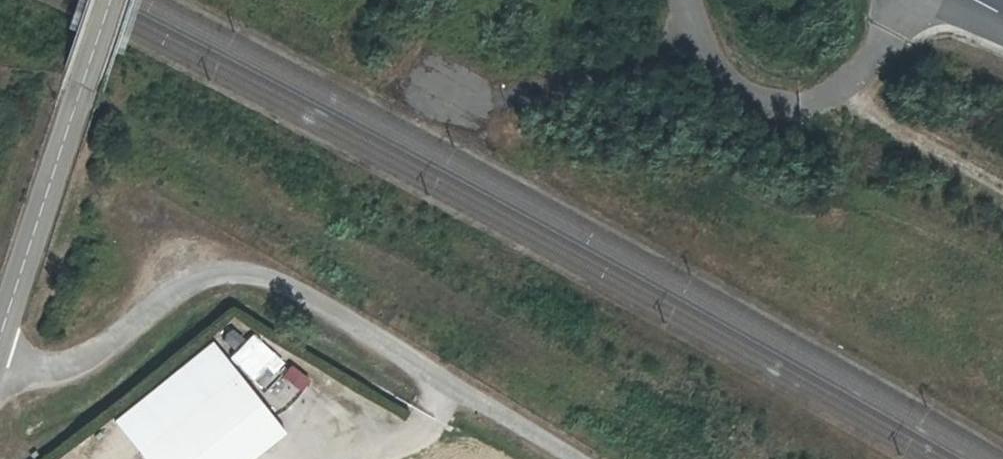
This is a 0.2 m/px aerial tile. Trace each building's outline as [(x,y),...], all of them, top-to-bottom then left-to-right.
[(139,455),(142,458),(251,458),(283,434),(243,382),(139,455)]
